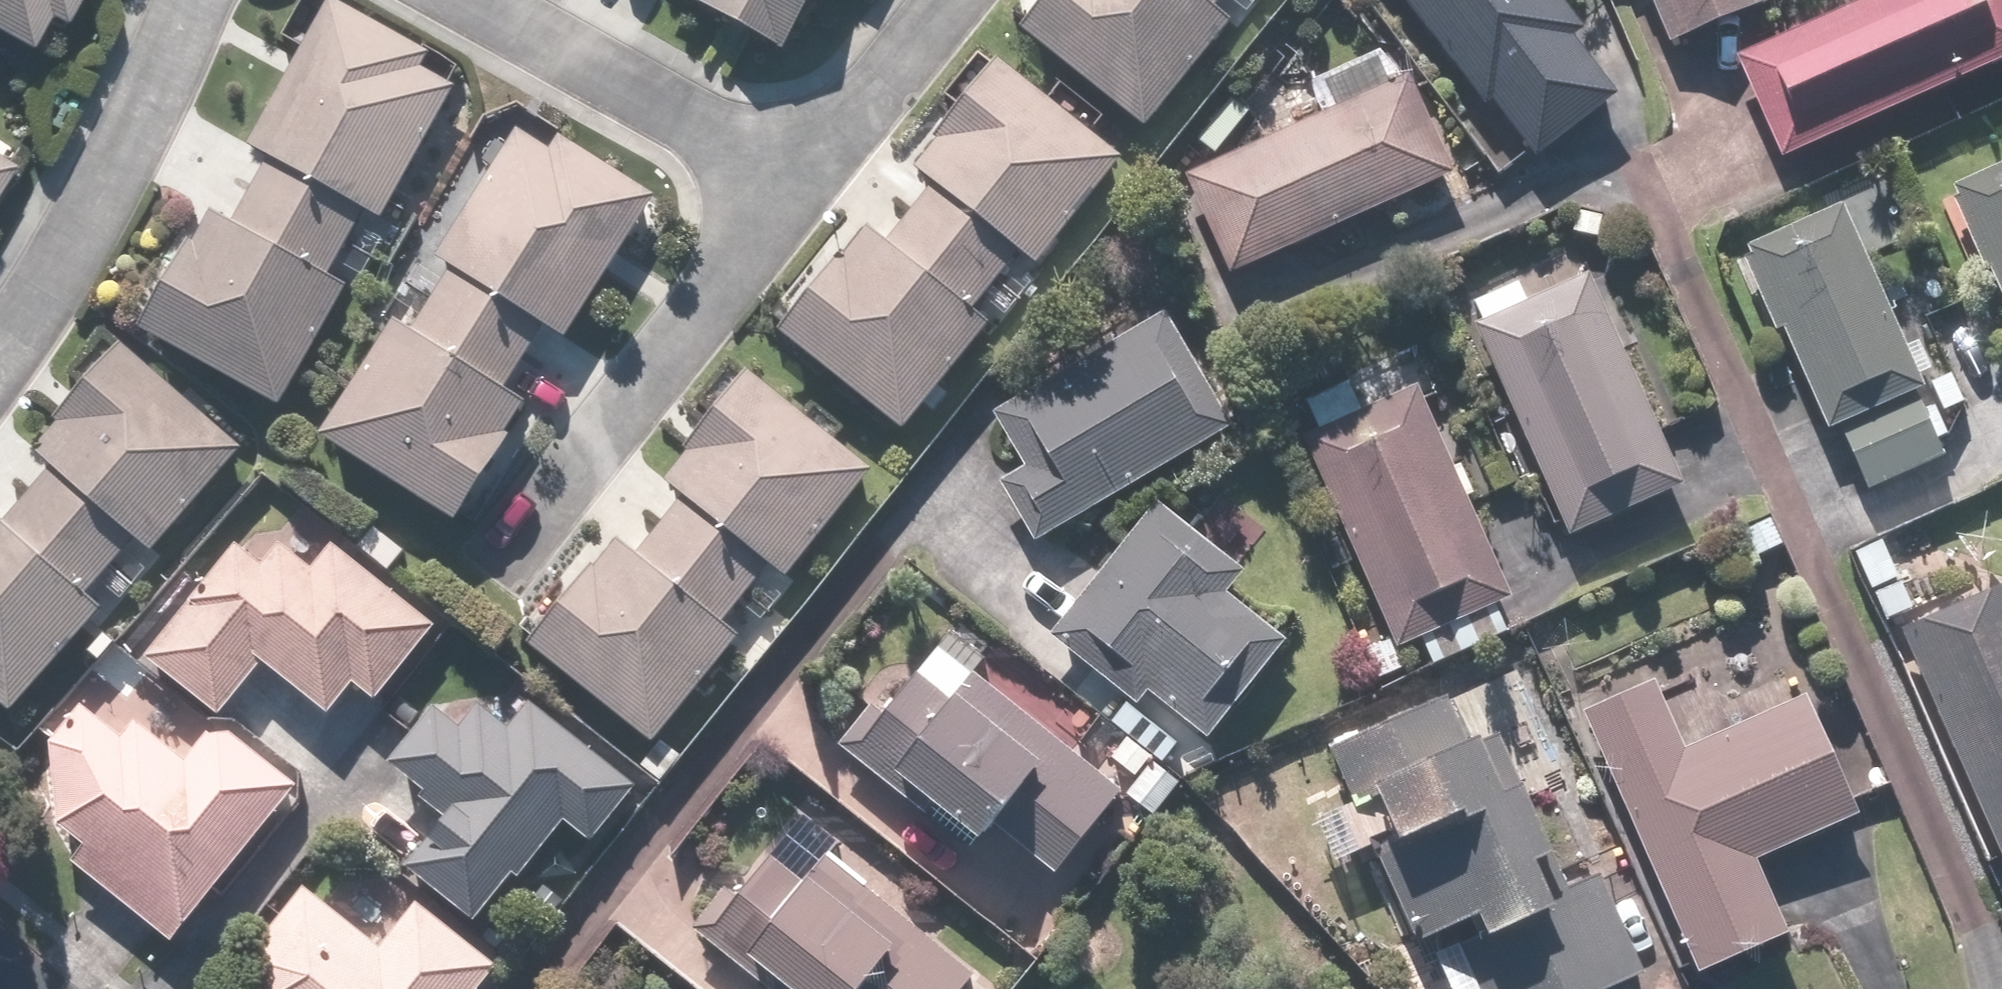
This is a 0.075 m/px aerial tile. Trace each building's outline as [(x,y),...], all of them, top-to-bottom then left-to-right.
[(30,61),(51,24),(64,32),(81,0),(0,0),(0,44),(30,61)] [(327,0),(245,149),(266,160),(229,227),(205,214),(139,334),(282,413),(350,291),(330,281),(366,216),(383,225),(458,89),(421,69),(428,56),(327,0)] [(788,57),(820,0),(686,0),(788,57)] [(1025,35),(1147,131),(1233,23),(1218,11),(1227,0),(1053,0),(1025,35)] [(1478,92),(1485,86),(1537,153),(1619,89),(1577,36),(1587,28),(1565,0),(1406,0),(1478,92)] [(1670,41),(1764,0),(1652,0),(1670,41)] [(1875,115),(1894,157),(2001,110),(2001,0),(1860,0),(1738,53),(1782,155),(1875,115)] [(1123,159),(998,61),(912,168),(935,186),(888,245),(868,229),(782,338),(904,434),(990,326),(976,314),(1022,255),(1038,267),(1123,159)] [(1450,175),(1408,76),(1182,173),(1224,272),(1450,175)] [(391,324),(322,440),(467,525),(536,409),(506,391),(544,327),(571,343),(657,198),(559,141),(552,153),(518,133),(442,262),(453,269),(413,336),(391,324)] [(1947,185),(2001,306),(2001,160),(1947,185)] [(16,171),(0,161),(0,197),(16,171)] [(1926,387),(1839,202),(1731,253),(1771,338),(1785,332),(1831,431),(1840,427),(1871,493),(1945,459),(1937,442),(1949,436),(1938,414),(1965,402),(1952,375),(1926,387)] [(1577,252),(1475,300),(1486,324),(1474,329),(1572,537),(1686,484),(1577,252)] [(1026,460),(997,477),(1035,542),(1237,425),(1168,306),(995,406),(1026,460)] [(19,717),(246,449),(110,334),(67,384),(80,395),(11,477),(31,493),(6,523),(0,518),(0,701),(19,717)] [(1321,428),(1302,437),(1394,654),(1513,604),(1428,401),(1442,395),(1422,347),(1307,395),(1321,428)] [(875,471),(749,372),(664,480),(686,498),(640,556),(620,541),(533,650),(656,746),(742,637),(727,626),(774,566),(789,579),(875,471)] [(1188,528),(1155,501),(1049,634),(1135,703),(1145,690),(1210,743),(1291,643),(1225,590),(1247,562),(1241,557),(1264,528),(1218,491),(1188,528)] [(444,626),(282,492),(139,664),(218,730),(229,717),(272,664),(334,715),(355,688),(377,707),(444,626)] [(1882,539),(1852,553),(1886,622),(1916,607),(1882,539)] [(1899,632),(2001,860),(2001,586),(1899,632)] [(870,697),(833,743),(973,851),(993,826),(1058,876),(1127,786),(1102,767),(1074,746),(1089,727),(958,626),(891,713),(870,697)] [(1791,933),(1758,859),(1861,812),(1798,673),(1719,709),(1688,641),(1569,695),(1696,975),(1791,933)] [(85,709),(55,746),(58,829),(85,849),(75,859),(175,942),(307,782),(229,717),(218,730),(139,664),(96,717),(85,709)] [(1369,840),(1413,941),(1479,912),(1490,938),(1453,954),(1468,988),(1611,988),(1610,988),(1645,972),(1607,886),(1561,907),(1541,860),(1555,854),(1522,782),(1506,789),(1484,739),(1468,746),(1446,697),(1330,748),(1355,806),(1383,794),(1397,828),(1369,840)] [(524,698),(439,703),(414,736),(394,721),(325,809),(482,931),(567,821),(596,844),(640,788),(524,698)] [(1125,736),(1102,767),(1127,786),(1159,811),(1183,781),(1125,736)] [(686,926),(768,988),(791,988),(794,986),(797,988),(964,988),(976,973),(827,858),(841,840),(803,811),(739,894),(722,881),(686,926)] [(253,988),(484,988),(498,971),(386,882),(371,901),(340,876),(322,899),(306,886),(248,959),(253,988)]
